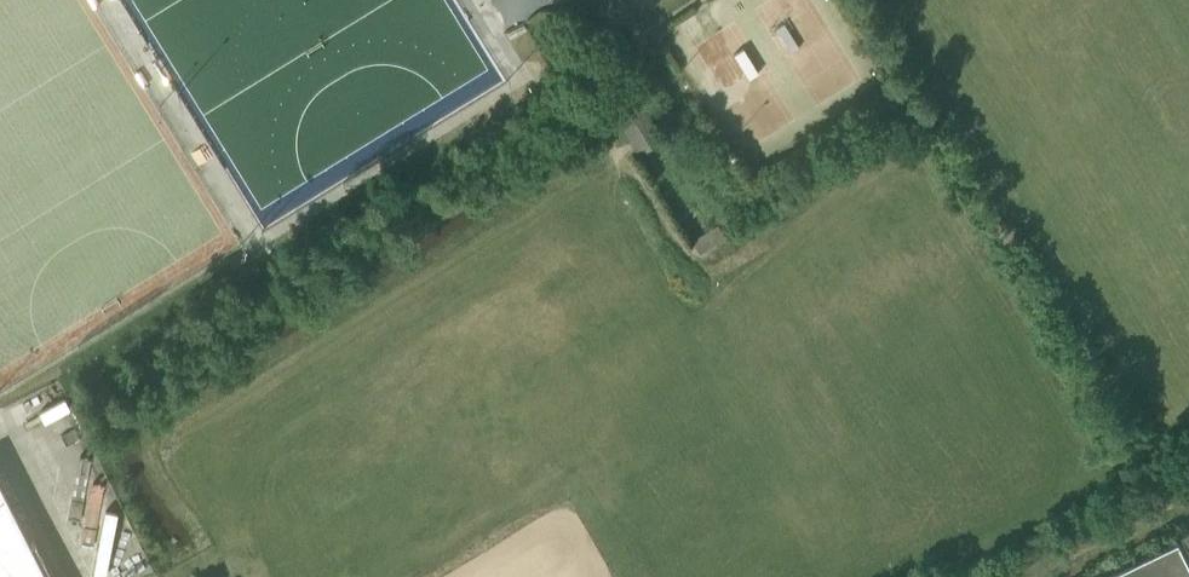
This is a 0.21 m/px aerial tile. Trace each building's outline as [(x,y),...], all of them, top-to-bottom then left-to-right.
[(663,138),(630,87),(605,104),(638,155),(663,138)] [(698,253),(725,237),(717,224),(690,240),(698,253)] [(40,564),(41,564),(40,564),(44,562),(33,541),(30,543),(0,484),(0,576),(46,576),(40,564)] [(1179,540),(1103,576),(1188,576),(1188,560),(1179,540)]
